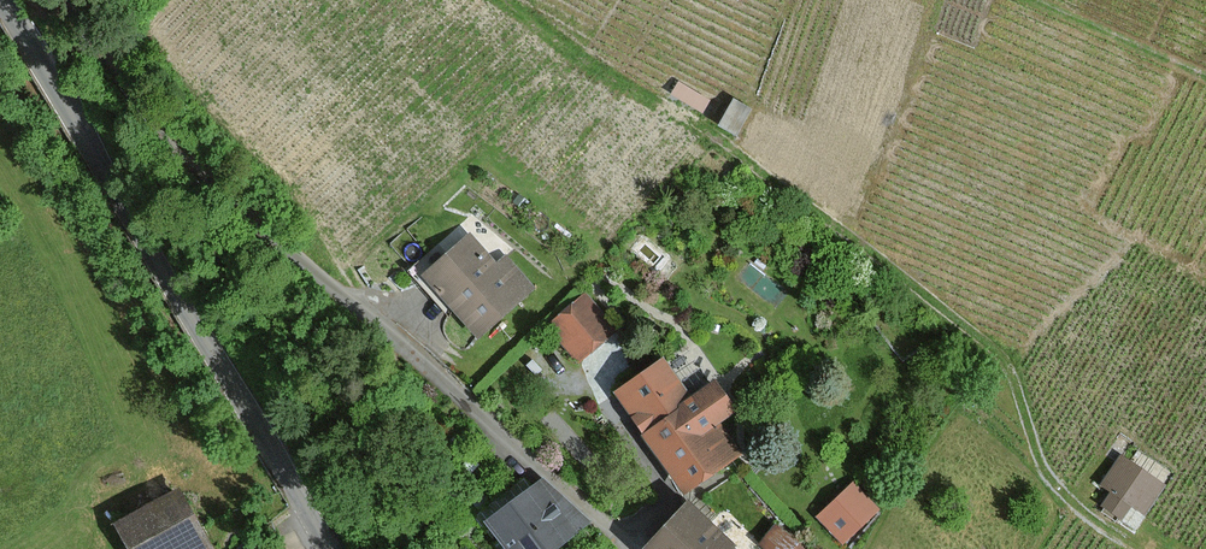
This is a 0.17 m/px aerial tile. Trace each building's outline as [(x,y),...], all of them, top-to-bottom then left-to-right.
[(751,109),(735,100),(721,124),(737,133),(751,109)] [(471,236),(426,275),(481,335),(535,287),(507,256),(497,265),(471,236)] [(586,295),(548,330),(583,366),(620,331),(586,295)] [(665,362),(623,390),(689,486),(736,454),(715,424),(736,409),(718,383),(692,401),(665,362)] [(1165,484),(1122,454),(1103,483),(1113,490),(1105,502),(1123,514),(1132,500),(1147,510),(1165,484)] [(483,522),(506,548),(545,548),(580,520),(543,474),(483,522)] [(854,483),(820,515),(845,541),(879,509),(854,483)] [(116,520),(130,548),(199,548),(206,545),(179,490),(116,520)] [(649,548),(734,548),(737,546),(692,503),(649,548)] [(762,543),(769,548),(804,548),(777,526),(762,543)]
